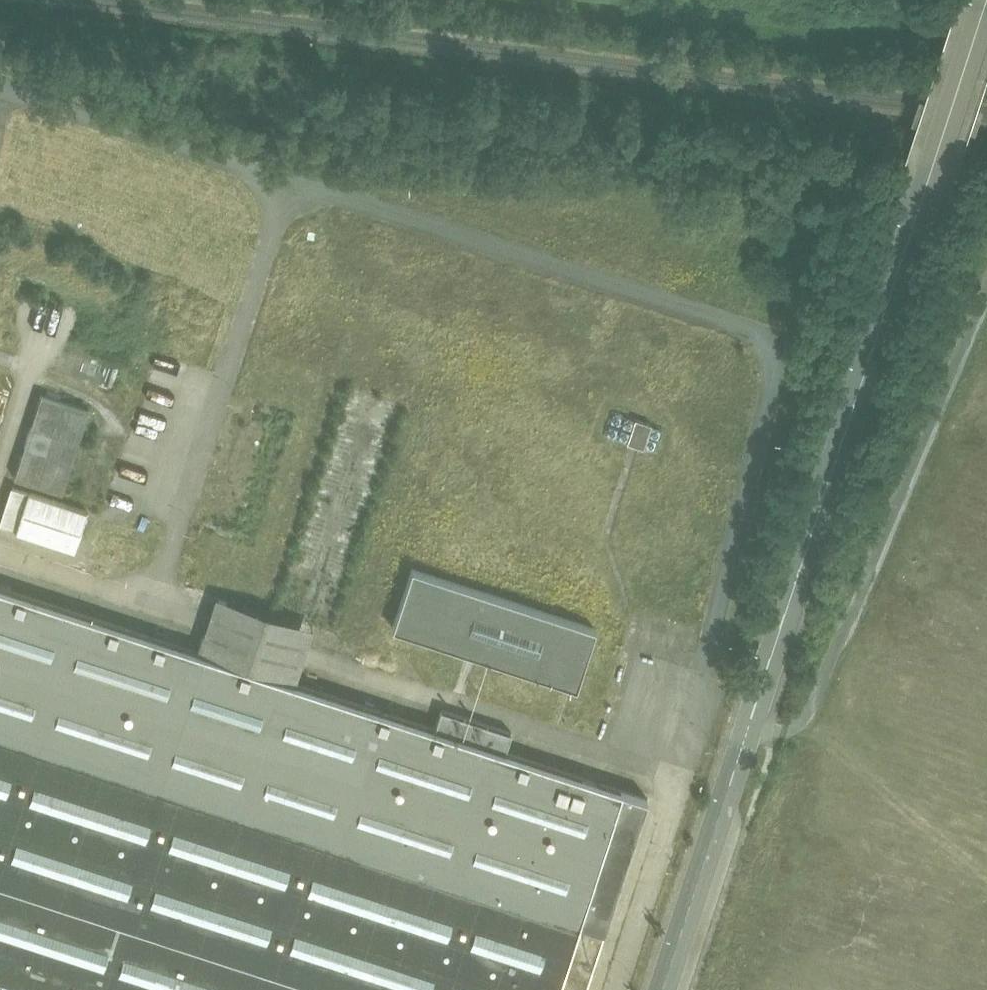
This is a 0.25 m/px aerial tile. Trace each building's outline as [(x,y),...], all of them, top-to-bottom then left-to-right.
[(90,408),(42,393),(15,476),(63,492),(90,408)] [(654,426),(639,421),(630,445),(646,450),(654,426)] [(88,510),(14,485),(2,524),(76,548),(88,510)] [(597,627),(413,567),(394,627),(577,687),(597,627)] [(649,798),(506,751),(436,728),(295,683),(199,651),(0,586),(0,989),(586,989),(649,798)] [(216,598),(199,651),(295,683),(313,630),(271,617),(252,610),(216,598)] [(513,731),(442,708),(436,728),(506,751),(513,731)]
